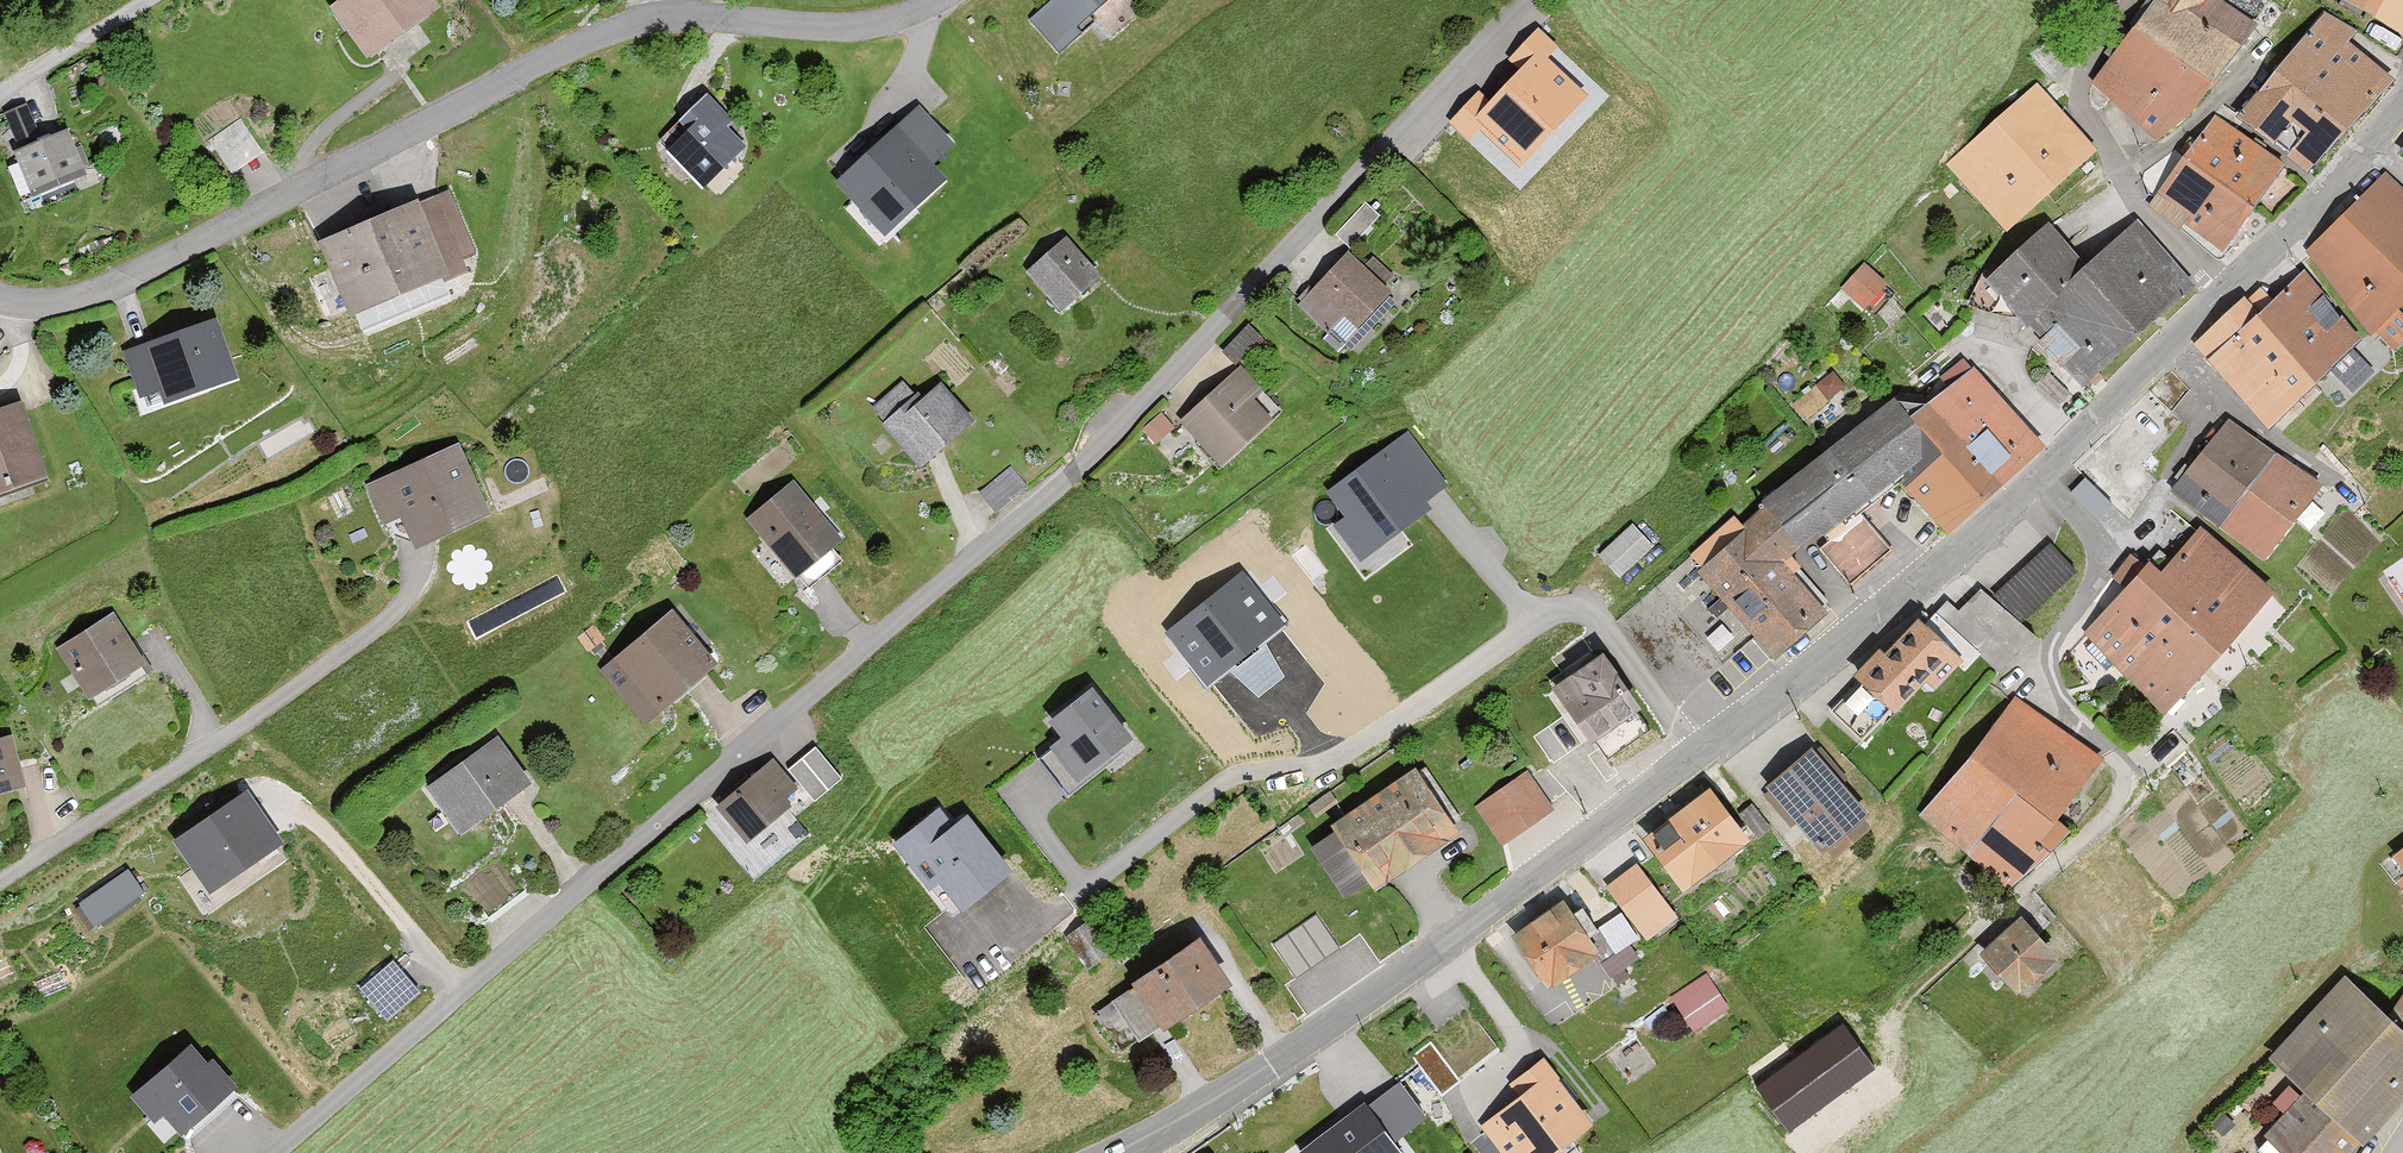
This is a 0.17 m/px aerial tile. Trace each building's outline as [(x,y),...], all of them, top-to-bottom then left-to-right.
[(361,61),(430,12),(421,0),(335,0),(324,8),(361,61)] [(1103,0),(1050,0),(1025,21),(1053,55),(1072,39),(1066,31),(1103,0)] [(2251,29),(2214,0),(2151,0),(2130,26),(2205,86),(2251,29)] [(2330,3),(2402,46),(2402,0),(2331,0),(2330,3)] [(2342,139),(2391,87),(2347,49),(2356,37),(2321,15),(2268,77),(2342,139)] [(2160,143),(2205,86),(2130,26),(2085,83),(2160,143)] [(1521,168),(1580,104),(1538,64),(1478,129),(1521,168)] [(2305,183),(2342,139),(2268,77),(2230,121),(2305,183)] [(1947,168),(2003,230),(2092,150),(2036,88),(1947,168)] [(653,147),(695,194),(744,150),(702,103),(653,147)] [(0,115),(11,145),(35,137),(24,107),(0,115)] [(2250,215),(2284,169),(2211,116),(2177,162),(2250,215)] [(2,156),(21,204),(80,182),(62,134),(2,156)] [(897,138),(841,188),(885,237),(941,187),(897,138)] [(2216,261),(2250,215),(2177,162),(2143,208),(2216,261)] [(2385,178),(2299,258),(2369,339),(2391,354),(2402,343),(2402,315),(2396,308),(2402,302),(2402,196),(2385,178)] [(354,245),(389,320),(504,267),(469,192),(354,245)] [(2082,264),(2138,332),(2191,289),(2134,221),(2082,264)] [(2018,326),(2082,264),(2043,225),(1979,287),(2018,326)] [(1022,274),(1054,316),(1094,286),(1062,244),(1022,274)] [(1331,347),(1382,295),(1341,255),(1290,307),(1331,347)] [(1844,281),(1873,310),(1896,287),(1868,258),(1844,281)] [(2082,264),(2018,326),(2081,390),(2138,332),(2082,264)] [(2361,338),(2299,273),(2261,309),(2246,293),(2187,349),(2265,430),(2361,338)] [(1254,323),(1225,340),(1237,359),(1266,341),(1254,323)] [(155,358),(181,419),(276,385),(250,325),(155,358)] [(1837,369),(1798,399),(1809,414),(1849,384),(1837,369)] [(1942,539),(2043,447),(1970,371),(1922,408),(1890,402),(1933,457),(1897,484),(1942,539)] [(1212,468),(1268,418),(1230,377),(1175,426),(1212,468)] [(918,475),(971,429),(933,387),(880,433),(918,475)] [(1933,457),(1890,402),(1754,506),(1758,511),(1791,553),(1812,537),(1848,582),(1892,548),(1863,510),(1897,484),(1933,457)] [(87,486),(51,410),(0,423),(0,509),(87,486)] [(2262,563),(2315,485),(2221,422),(2168,500),(2262,563)] [(1417,437),(1333,498),(1353,522),(1342,531),(1369,560),(1461,492),(1417,437)] [(431,524),(445,553),(530,520),(493,446),(395,487),(411,527),(431,524)] [(1018,463),(982,486),(996,506),(1031,482),(1018,463)] [(743,523),(790,581),(837,542),(790,485),(743,523)] [(1791,553),(1758,511),(1737,528),(1730,519),(1685,554),(1766,658),(1833,607),(1791,553)] [(1615,579),(1652,546),(1633,524),(1595,557),(1615,579)] [(2181,603),(2225,645),(2269,599),(2198,532),(2154,577),(2181,603)] [(1946,602),(1919,628),(1956,666),(1963,673),(1977,659),(1996,678),(2035,640),(2021,626),(2075,573),(2045,543),(1988,599),(1978,588),(1955,611),(1946,602)] [(2076,635),(2115,673),(2181,603),(2154,577),(2133,557),(2099,593),(2108,602),(2076,635)] [(2388,567),(2402,591),(2402,558),(2388,567)] [(1284,625),(1241,572),(1165,633),(1208,687),(1284,625)] [(2181,603),(2115,673),(2158,714),(2225,645),(2181,603)] [(689,713),(751,667),(701,615),(644,660),(689,713)] [(75,659),(103,713),(172,672),(143,616),(75,659)] [(1825,714),(1857,747),(1920,687),(1927,694),(1956,666),(1919,628),(1912,621),(1876,655),(1874,652),(1848,677),(1855,685),(1825,714)] [(1632,711),(1596,655),(1544,689),(1580,745),(1632,711)] [(1108,680),(1060,718),(1065,725),(1054,732),(1062,742),(1041,758),(1075,796),(1154,728),(1108,680)] [(2013,700),(1916,816),(2002,887),(2065,834),(2048,819),(2099,758),(2013,700)] [(455,790),(487,836),(563,788),(543,767),(547,748),(528,728),(455,790)] [(51,791),(41,742),(0,746),(0,799),(51,791)] [(1862,820),(1804,752),(1757,792),(1815,860),(1862,820)] [(768,863),(822,813),(810,797),(826,781),(797,763),(728,815),(768,863)] [(1368,895),(1454,835),(1410,771),(1323,831),(1368,895)] [(1498,842),(1550,809),(1527,773),(1475,806),(1498,842)] [(1742,845),(1702,792),(1634,845),(1675,897),(1742,845)] [(278,848),(247,802),(179,847),(211,894),(278,848)] [(1010,873),(966,816),(953,826),(939,808),(891,844),(928,892),(941,882),(962,910),(1010,873)] [(2385,863),(2402,887),(2402,849),(2385,863)] [(93,921),(146,886),(131,864),(78,899),(93,921)] [(1673,923),(1632,866),(1601,889),(1642,946),(1673,923)] [(1518,945),(1550,992),(1591,964),(1559,917),(1518,945)] [(2050,960),(2014,921),(1969,961),(2004,1001),(2050,960)] [(1198,1024),(1233,995),(1201,947),(1167,975),(1131,992),(1112,1006),(1138,1048),(1159,1036),(1164,1042),(1198,1024)] [(2378,1009),(2343,974),(2262,1055),(2302,1095),(2265,1132),(2286,1152),(2342,1152),(2402,1092),(2402,984),(2378,1009)] [(1688,1032),(1726,1009),(1706,977),(1668,1001),(1688,1032)] [(1777,1134),(1868,1069),(1839,1028),(1748,1092),(1777,1134)] [(228,1082),(190,1039),(144,1080),(181,1123),(228,1082)] [(1586,1113),(1541,1058),(1520,1075),(1529,1086),(1485,1122),(1510,1152),(1521,1144),(1528,1152),(1537,1152),(1586,1113)] [(1364,1100),(1305,1146),(1310,1152),(1390,1152),(1399,1146),(1364,1100)]
